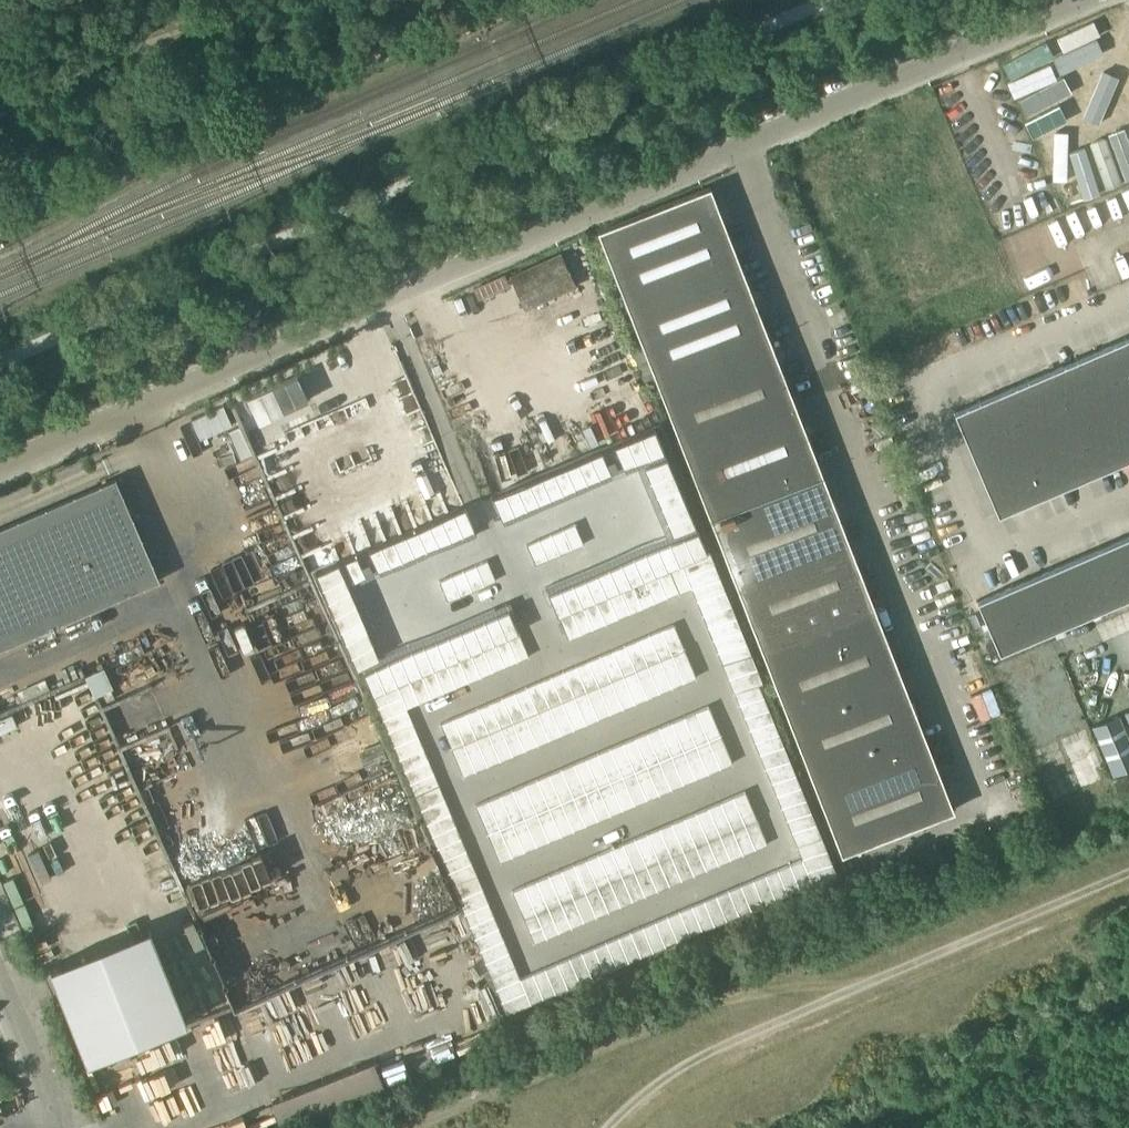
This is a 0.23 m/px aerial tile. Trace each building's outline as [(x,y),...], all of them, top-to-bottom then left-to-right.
[(844,858),(955,814),(710,187),(599,230),(789,719),(844,858)] [(527,308),(576,286),(561,253),(512,275),(527,308)] [(955,411),(999,514),(1128,458),(1128,336),(955,411)] [(638,466),(644,481),(676,467),(658,424),(640,432),(652,460),(638,466)] [(614,443),(626,471),(638,466),(652,460),(640,432),(614,443)] [(602,448),(614,476),(626,471),(614,443),(602,448)] [(590,453),(602,481),(614,476),(602,448),(590,453)] [(578,458),(590,487),(602,481),(590,453),(578,458)] [(566,463),(578,492),(590,487),(578,458),(566,463)] [(553,468),(565,497),(578,492),(566,463),(553,468)] [(644,481),(650,495),(682,482),(676,467),(644,481)] [(541,474),(553,502),(565,497),(553,468),(541,474)] [(529,479),(541,507),(553,502),(541,474),(529,479)] [(160,579),(116,478),(0,528),(0,648),(160,579)] [(517,484),(529,513),(541,507),(529,479),(517,484)] [(650,495),(655,507),(687,494),(682,482),(650,495)] [(504,489),(516,518),(529,513),(517,484),(504,489)] [(492,494),(504,523),(516,518),(504,489),(492,494)] [(655,507),(661,521),(692,508),(687,494),(655,507)] [(454,511),(466,539),(477,534),(465,506),(454,511)] [(692,508),(661,521),(667,535),(683,528),(696,558),(710,552),(692,508)] [(441,516),(453,544),(466,539),(454,511),(441,516)] [(429,521),(441,550),(453,544),(441,516),(429,521)] [(417,527),(429,555),(441,550),(429,521),(417,527)] [(564,527),(573,548),(584,543),(575,522),(564,527)] [(405,531),(417,560),(429,555),(417,527),(405,531)] [(552,532),(560,553),(573,548),(564,527),(552,532)] [(667,535),(656,539),(669,569),(696,558),(683,528),(667,535)] [(405,565),(406,564),(417,560),(405,531),(393,537),(405,565)] [(539,538),(548,558),(560,553),(552,532),(539,538)] [(978,600),(1000,653),(1128,597),(1128,535),(978,600)] [(380,542),(392,570),(405,565),(393,537),(380,542)] [(527,543),(536,563),(548,558),(539,538),(527,543)] [(644,545),(657,574),(669,569),(656,539),(644,545)] [(368,547),(380,575),(392,570),(380,542),(368,547)] [(632,550),(644,579),(657,574),(644,545),(632,550)] [(368,547),(356,552),(368,580),(380,575),(368,547)] [(620,555),(632,584),(644,579),(632,550),(620,555)] [(320,567),(326,581),(350,570),(356,586),(368,580),(356,552),(320,567)] [(696,558),(669,569),(679,592),(691,587),(686,575),(715,564),(710,552),(696,558)] [(620,555),(608,560),(620,589),(632,584),(620,555)] [(477,564),(485,585),(496,580),(488,560),(477,564)] [(608,560),(595,565),(608,594),(620,589),(608,560)] [(464,570),(473,590),(485,585),(477,564),(464,570)] [(715,564),(686,575),(691,587),(697,602),(726,590),(715,564)] [(595,565),(583,571),(595,599),(608,594),(595,565)] [(669,569),(657,574),(667,597),(679,592),(669,569)] [(338,609),(362,599),(356,586),(350,570),(326,581),(338,609)] [(452,575),(461,595),(473,590),(464,570),(452,575)] [(583,571),(571,576),(583,604),(595,599),(583,571)] [(657,574),(644,579),(655,603),(667,597),(657,574)] [(452,575),(439,580),(448,600),(461,595),(452,575)] [(559,581),(571,609),(583,604),(571,576),(559,581)] [(644,579),(632,584),(642,608),(655,603),(644,579)] [(546,586),(558,614),(571,609),(559,581),(546,586)] [(632,584),(620,589),(630,613),(642,608),(632,584)] [(620,589),(608,594),(618,618),(630,613),(620,589)] [(726,590),(697,602),(703,615),(731,603),(726,590)] [(608,594),(595,599),(606,624),(618,618),(608,594)] [(344,624),(368,614),(362,599),(338,609),(344,624)] [(595,599),(583,604),(594,629),(606,624),(595,599)] [(494,608),(507,638),(519,633),(507,603),(494,608)] [(731,603),(703,615),(708,627),(736,615),(731,603)] [(583,604),(571,609),(581,634),(594,629),(583,604)] [(482,613),(495,643),(507,638),(494,608),(482,613)] [(571,609),(558,614),(562,623),(559,624),(563,632),(565,631),(569,639),(581,634),(571,609)] [(470,618),(483,648),(495,643),(482,613),(470,618)] [(349,636),(373,626),(368,614),(344,624),(349,636)] [(708,627),(713,639),(741,627),(736,615),(708,627)] [(470,618),(458,624),(470,653),(483,648),(470,618)] [(458,624),(446,629),(458,658),(470,653),(458,624)] [(674,624),(662,629),(673,653),(685,648),(674,624)] [(355,650),(379,640),(373,626),(349,636),(355,650)] [(741,627),(713,639),(718,651),(746,639),(741,627)] [(433,634),(446,664),(458,658),(446,629),(433,634)] [(662,629),(638,639),(648,664),(673,653),(662,629)] [(519,633),(507,638),(517,661),(529,656),(519,633)] [(421,639),(434,669),(446,664),(433,634),(421,639)] [(507,638),(495,643),(505,666),(517,661),(507,638)] [(409,644),(421,674),(434,669),(421,639),(409,644)] [(638,639),(625,644),(636,669),(648,664),(638,639)] [(746,639),(718,651),(723,663),(751,651),(746,639)] [(355,650),(373,694),(384,689),(372,660),(384,655),(385,654),(379,640),(355,650)] [(495,643),(483,648),(493,671),(505,666),(495,643)] [(409,644),(396,650),(409,679),(421,674),(409,644)] [(625,644),(613,650),(624,674),(625,674),(636,669),(625,644)] [(483,648),(470,653),(480,677),(493,671),(483,648)] [(685,648),(673,653),(685,682),(697,677),(685,648)] [(396,650),(385,654),(384,655),(396,684),(409,679),(396,650)] [(613,650),(601,655),(611,679),(624,674),(613,650)] [(751,651),(723,663),(728,676),(756,664),(751,651)] [(470,653),(458,658),(468,682),(480,677),(470,653)] [(673,653),(648,664),(660,692),(685,682),(673,653)] [(372,660),(384,689),(396,684),(384,655),(372,660)] [(601,655),(589,660),(599,685),(611,679),(601,655)] [(458,658),(446,664),(456,687),(468,682),(458,658)] [(589,660),(576,665),(586,690),(599,685),(589,660)] [(446,664),(434,669),(444,692),(456,687),(446,664)] [(648,664),(636,669),(648,697),(660,692),(648,664)] [(756,664),(728,676),(734,690),(762,678),(756,664)] [(576,665),(565,670),(576,695),(586,690),(576,665)] [(434,669),(421,674),(431,698),(444,692),(434,669)] [(625,674),(624,674),(636,703),(648,697),(636,669),(625,674)] [(565,670),(553,675),(564,700),(576,695),(565,670)] [(421,674),(409,679),(419,703),(431,698),(421,674)] [(624,674),(611,679),(623,708),(636,703),(624,674)] [(553,675),(539,681),(550,705),(564,700),(553,675)] [(762,678),(734,690),(739,702),(767,690),(762,678)] [(384,689),(373,694),(378,706),(403,696),(408,708),(419,703),(409,679),(396,684),(384,689)] [(611,679),(599,685),(611,713),(623,708),(611,679)] [(539,681),(527,686),(538,711),(550,705),(539,681)] [(599,685),(586,690),(599,718),(611,713),(599,685)] [(527,686),(515,691),(525,716),(538,711),(527,686)] [(586,690),(576,695),(588,723),(599,718),(586,690)] [(767,690),(739,702),(744,715),(772,703),(767,690)] [(515,691),(503,696),(513,721),(525,716),(515,691)] [(576,695),(564,700),(576,728),(588,723),(576,695)] [(403,696),(378,706),(390,733),(414,722),(408,708),(403,696)] [(503,696),(491,702),(501,726),(513,721),(503,696)] [(564,700),(550,705),(562,734),(576,728),(564,700)] [(491,702),(478,707),(489,731),(501,726),(491,702)] [(772,703),(744,715),(749,727),(777,715),(772,703)] [(550,705),(538,711),(550,739),(562,734),(550,705)] [(709,705),(697,710),(709,739),(721,734),(709,705)] [(478,707),(454,717),(464,742),(489,731),(478,707)] [(697,710),(673,721),(685,749),(709,739),(697,710)] [(538,711),(525,716),(538,745),(550,739),(538,711)] [(12,712),(0,717),(0,734),(19,726),(12,712)] [(777,715),(749,727),(754,740),(783,728),(777,715)] [(1128,768),(1128,737),(1120,715),(1093,726),(1114,774),(1128,768)] [(525,716),(513,721),(526,750),(538,745),(525,716)] [(454,717),(441,723),(452,747),(464,742),(454,717)] [(513,721),(501,726),(513,755),(526,750),(513,721)] [(673,721),(661,726),(673,754),(685,749),(673,721)] [(414,722),(390,733),(395,745),(419,735),(414,722)] [(501,726),(489,731),(501,760),(513,755),(501,726)] [(661,726),(648,731),(660,759),(673,754),(661,726)] [(783,728),(754,740),(759,751),(782,742),(787,739),(783,728)] [(489,731),(464,742),(476,771),(501,760),(489,731)] [(648,731),(636,736),(648,764),(660,759),(648,731)] [(721,734),(709,739),(722,767),(733,762),(721,734)] [(419,735),(395,745),(400,757),(424,747),(419,735)] [(636,736),(624,741),(636,769),(648,764),(636,736)] [(709,739),(685,749),(697,778),(722,767),(709,739)] [(624,741),(612,747),(624,775),(636,769),(624,741)] [(464,742),(452,747),(464,776),(476,771),(464,742)] [(782,742),(759,751),(766,768),(789,759),(782,742)] [(424,747),(400,757),(405,769),(430,759),(424,747)] [(612,747),(599,752),(611,780),(624,775),(612,747)] [(685,749),(673,754),(685,783),(697,778),(685,749)] [(599,752),(587,757),(599,785),(611,780),(599,752)] [(673,754),(660,759),(673,788),(685,783),(673,754)] [(587,757),(575,762),(587,790),(599,785),(587,757)] [(430,759),(405,769),(411,781),(435,771),(430,759)] [(660,759),(648,764),(660,793),(673,788),(660,759)] [(789,759),(766,768),(771,782),(795,772),(789,759)] [(575,762),(563,767),(575,795),(587,790),(575,762)] [(648,764),(636,769),(648,798),(660,793),(648,764)] [(563,767),(551,773),(562,800),(575,795),(563,767)] [(636,769),(624,775),(636,804),(648,798),(636,769)] [(435,771),(411,781),(416,794),(440,783),(435,771)] [(795,772),(771,782),(777,795),(800,785),(795,772)] [(551,773),(538,778),(550,805),(562,800),(551,773)] [(624,775),(611,780),(624,809),(636,804),(624,775)] [(538,778),(526,783),(538,811),(550,805),(538,778)] [(611,780),(599,785),(611,814),(624,809),(611,780)] [(526,783),(514,788),(525,816),(538,811),(526,783)] [(415,794),(421,809),(445,798),(439,784),(416,794),(415,794)] [(599,785),(587,790),(599,819),(611,814),(599,785)] [(800,785),(777,795),(782,808),(806,798),(800,785)] [(514,788),(489,799),(501,826),(525,816),(514,788)] [(587,790),(575,795),(587,824),(599,819),(587,790)] [(746,791),(733,796),(747,829),(760,824),(746,791)] [(575,795),(562,800),(575,830),(587,824),(575,795)] [(733,796),(709,806),(723,839),(747,829),(733,796)] [(445,798),(421,809),(427,823),(452,813),(445,798)] [(806,798),(782,808),(787,821),(811,811),(806,798)] [(489,799),(476,804),(487,832),(501,826),(489,799)] [(562,800),(550,805),(563,835),(575,830),(562,800)] [(550,805),(538,811),(550,840),(563,835),(550,805)] [(709,806),(696,811),(710,844),(723,839),(709,806)] [(538,811),(525,816),(538,845),(550,840),(538,811)] [(696,811),(684,817),(698,849),(710,844),(696,811)] [(811,811),(787,821),(792,833),(816,823),(811,811)] [(452,813),(427,823),(432,835),(457,825),(452,813)] [(525,816),(501,826),(513,856),(538,845),(525,816)] [(684,817),(672,822),(686,855),(698,849),(684,817)] [(672,822),(660,827),(673,860),(686,855),(672,822)] [(816,823),(792,833),(797,846),(821,836),(816,823)] [(760,824),(747,829),(756,849),(768,844),(760,824)] [(457,825),(432,835),(437,847),(462,837),(457,825)] [(501,826),(487,832),(500,861),(513,856),(501,826)] [(660,827),(647,832),(661,865),(673,860),(660,827)] [(747,829),(723,839),(731,859),(756,849),(747,829)] [(647,832),(636,837),(649,870),(661,865),(647,832)] [(821,836),(797,846),(802,858),(807,870),(832,860),(827,848),(821,836)] [(462,837),(437,847),(442,860),(467,849),(462,837)] [(636,837),(624,842),(637,875),(649,870),(636,837)] [(723,839),(710,844),(719,865),(731,859),(723,839)] [(624,842),(612,847),(625,880),(637,875),(624,842)] [(710,844),(698,849),(707,870),(719,865),(710,844)] [(612,847),(599,853),(613,885),(625,880),(612,847)] [(467,849),(442,860),(447,872),(472,861),(467,849)] [(698,849),(686,855),(694,875),(707,870),(698,849)] [(599,853),(587,858),(601,890),(613,885),(599,853)] [(686,855),(673,860),(682,880),(694,875),(686,855)] [(587,858),(574,863),(588,896),(601,890),(587,858)] [(802,858),(790,863),(800,887),(813,882),(837,872),(832,860),(807,870),(802,858)] [(673,860),(661,865),(670,885),(682,880),(673,860)] [(472,861),(447,872),(453,884),(477,874),(472,861)] [(574,863),(562,868),(576,901),(588,896),(574,863)] [(790,863),(777,868),(787,892),(800,887),(790,863)] [(661,865),(649,870),(658,890),(670,885),(661,865)] [(562,868),(550,874),(563,906),(576,901),(562,868)] [(777,868),(765,874),(775,898),(787,892),(777,868)] [(649,870),(637,875),(646,895),(658,890),(649,870)] [(477,874),(453,884),(458,898),(483,887),(477,874)] [(550,874),(525,884),(538,916),(563,906),(550,874)] [(765,874),(753,879),(763,903),(775,898),(765,874)] [(637,875),(625,880),(634,901),(646,895),(637,875)] [(753,879),(740,884),(750,908),(763,903),(753,879)] [(625,880),(613,885),(622,906),(634,901),(625,880)] [(525,884),(512,890),(526,922),(538,916),(525,884)] [(740,884),(728,889),(738,913),(750,908),(740,884)] [(613,885),(601,890),(609,911),(622,906),(613,885)] [(483,887),(458,898),(464,911),(488,900),(483,887)] [(728,889),(716,894),(726,918),(738,913),(728,889)] [(601,890),(588,896),(597,916),(609,911),(601,890)] [(716,894),(704,900),(714,923),(726,918),(716,894)] [(576,901),(563,906),(572,927),(597,916),(588,896),(576,901)] [(488,900),(464,911),(469,924),(494,914),(488,900)] [(704,900),(691,905),(701,929),(714,923),(704,900)] [(691,905),(679,910),(689,934),(701,929),(691,905)] [(563,906),(538,916),(543,927),(547,937),(572,927),(563,906)] [(679,910),(667,915),(677,939),(689,934),(679,910)] [(494,914),(469,924),(475,937),(499,927),(494,914)] [(667,915),(655,920),(665,944),(677,939),(667,915)] [(538,916),(526,922),(530,932),(543,927),(538,916)] [(655,920),(643,925),(653,949),(665,944),(655,920)] [(643,925),(631,931),(641,954),(653,949),(643,925)] [(499,927),(475,937),(480,950),(505,939),(499,927)] [(543,927),(530,932),(535,943),(547,937),(543,927)] [(631,931),(619,936),(628,959),(641,954),(631,931)] [(619,936),(606,941),(616,964),(628,959),(619,936)] [(505,939),(480,950),(485,962),(510,952),(505,939)] [(606,941),(594,946),(604,970),(616,964),(606,941)] [(594,946),(581,952),(591,975),(604,970),(594,946)] [(510,952),(485,962),(490,975),(515,964),(510,952)] [(581,952),(569,957),(579,980),(591,975),(581,952)] [(569,957),(559,961),(569,985),(579,980),(569,957)] [(559,961),(547,966),(557,990),(569,985),(559,961)] [(517,965),(493,975),(503,1000),(527,989),(522,977),(517,965)] [(547,966),(535,972),(545,996),(557,990),(547,966)] [(527,989),(503,1000),(508,1011),(545,996),(535,972),(522,977),(527,989)]
